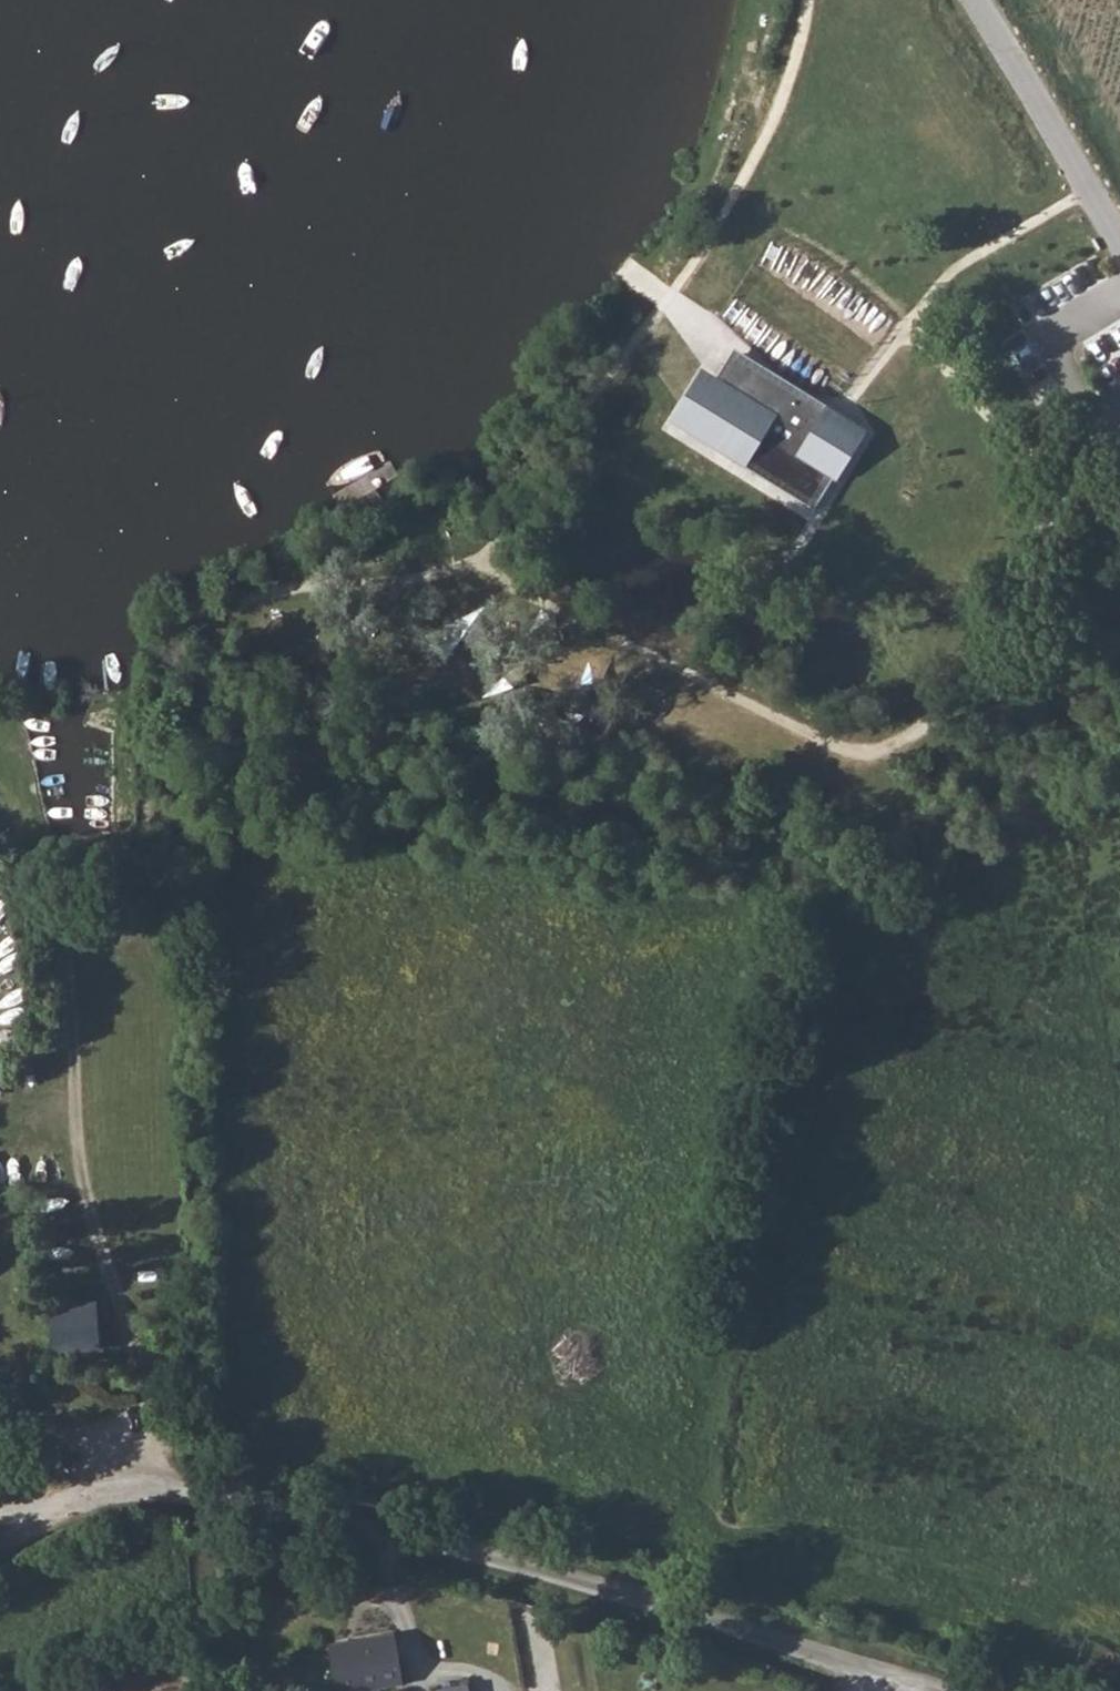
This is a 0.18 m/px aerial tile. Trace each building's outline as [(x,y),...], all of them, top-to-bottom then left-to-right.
[(738,348),(733,357),(752,370),(863,438),(837,480),(841,483),(872,431),(738,348)] [(752,370),(733,357),(721,377),(715,388),(698,418),(690,432),(818,509),(837,480),(863,438),(752,370)] [(715,388),(721,377),(706,368),(673,421),(690,432),(698,418),(715,388)] [(593,688),(551,689),(552,711),(594,709),(593,688)] [(94,1300),(50,1303),(53,1348),(98,1348),(94,1300)] [(329,1641),(337,1690),(349,1690),(402,1681),(393,1631),(329,1641)] [(437,1687),(438,1690),(471,1690),(469,1680),(437,1687)]
